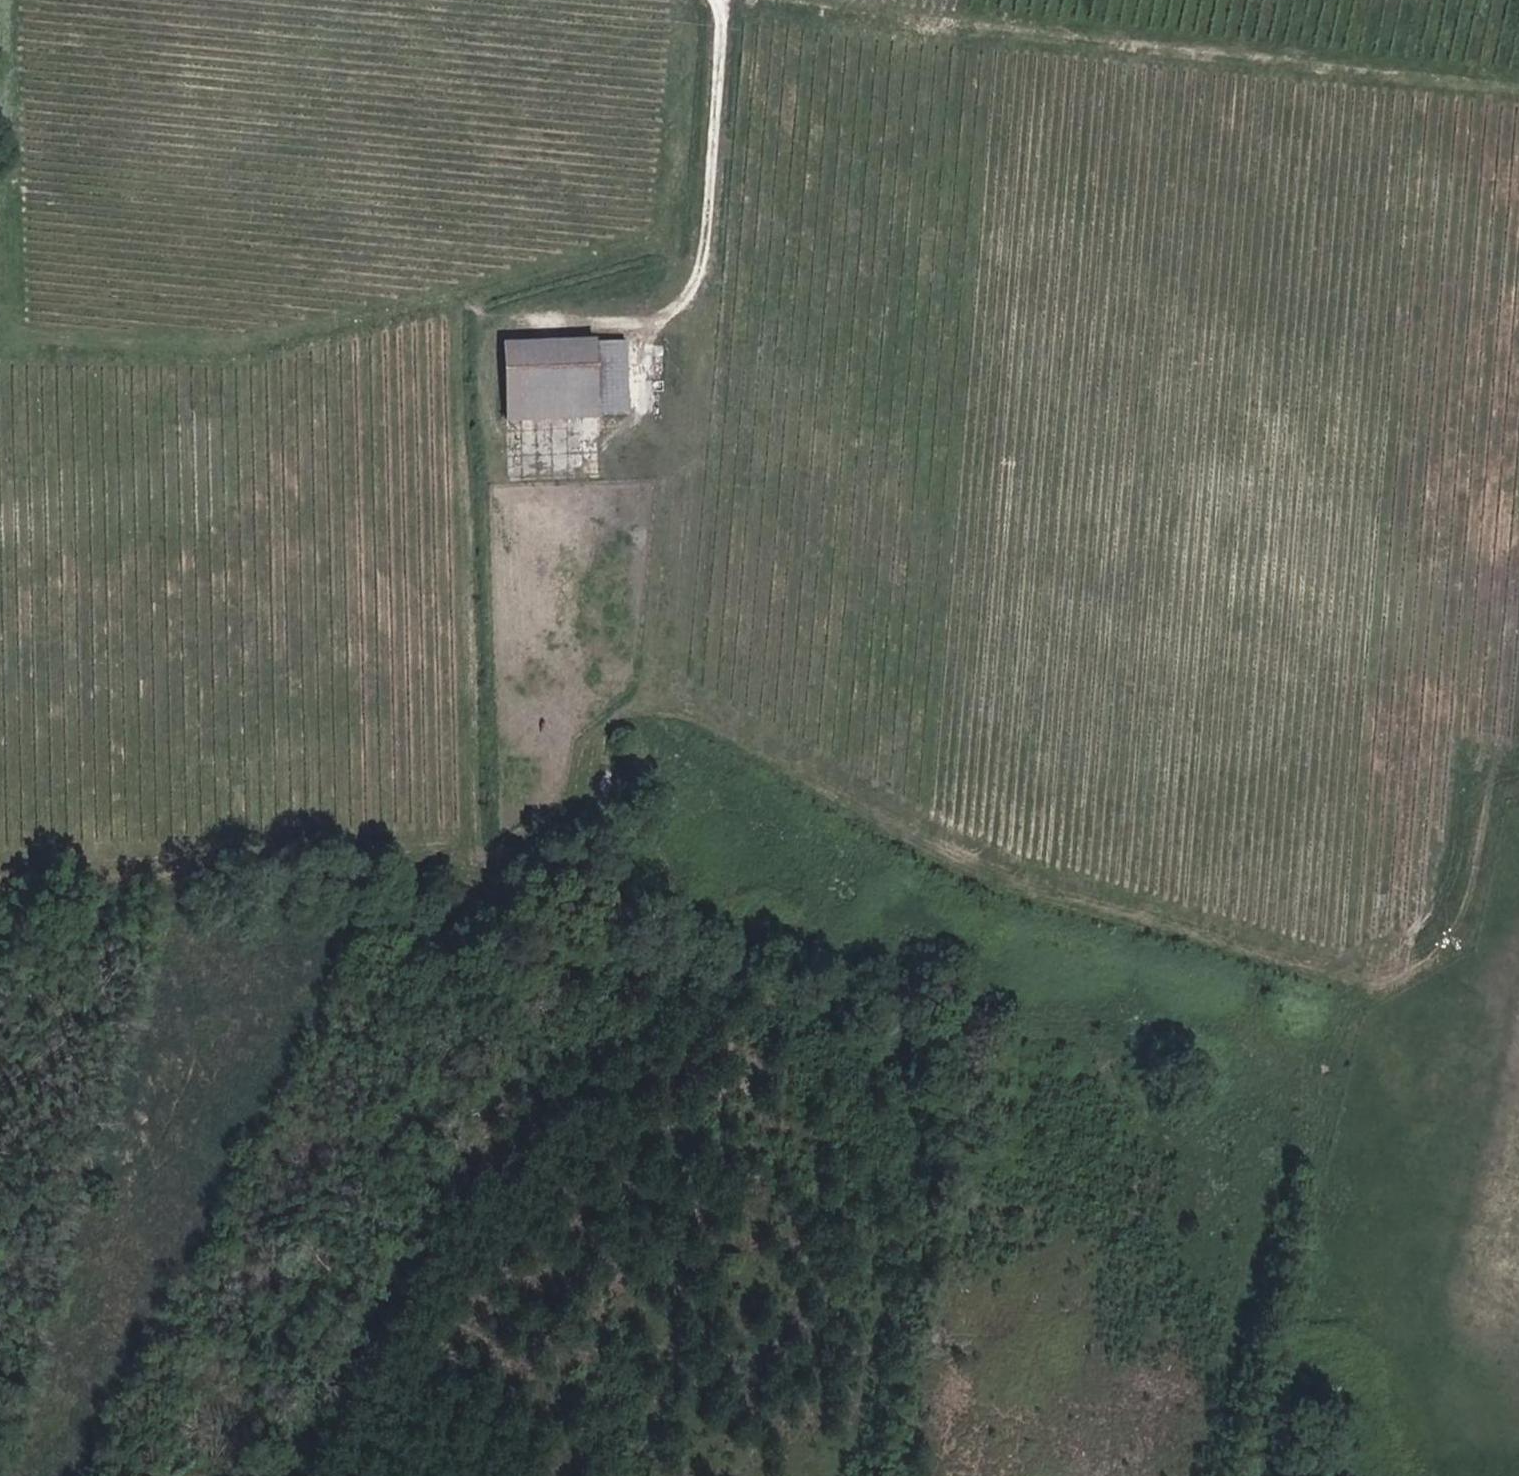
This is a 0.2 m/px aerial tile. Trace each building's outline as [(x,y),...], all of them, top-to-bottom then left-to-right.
[(600,345),(509,342),(507,423),(595,426),(600,345)]
